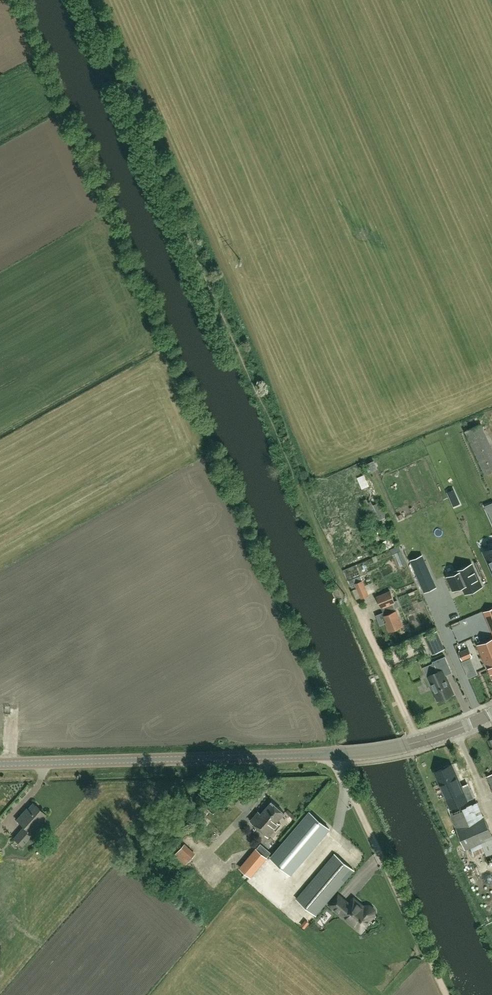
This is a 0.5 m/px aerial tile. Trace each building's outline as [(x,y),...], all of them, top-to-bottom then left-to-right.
[(491,471),(491,448),(481,425),(466,432),(485,474),(491,471)] [(361,478),(367,490),(374,486),(368,474),(361,478)] [(370,509),(378,504),(373,497),(365,501),(370,509)] [(425,563),(414,568),(418,577),(429,572),(425,563)] [(456,573),(447,577),(453,590),(462,586),(465,593),(482,586),(472,564),(456,571),(456,573)] [(361,576),(354,579),(362,598),(369,595),(361,576)] [(397,610),(395,607),(400,606),(397,600),(395,601),(391,591),(377,596),(378,597),(377,598),(378,602),(379,602),(381,607),(385,605),(389,614),(385,615),(388,621),(386,622),(389,631),(403,625),(397,610)] [(483,610),(491,630),(491,606),(483,610)] [(478,646),(487,667),(488,666),(491,675),(491,640),(478,646)] [(469,648),(459,652),(463,661),(473,657),(469,648)] [(438,673),(429,677),(438,699),(452,693),(445,676),(452,672),(445,657),(433,662),(438,673)] [(478,675),(471,658),(462,662),(469,679),(478,675)] [(452,763),(435,771),(451,807),(474,797),(468,783),(462,786),(452,763)] [(277,821),(281,817),(284,813),(285,813),(271,801),(261,814),(258,811),(250,820),(268,836),(269,836),(274,830),(276,831),(282,824),(280,823),(279,823),(277,821)] [(46,814),(33,803),(25,812),(24,812),(17,820),(24,827),(14,838),(22,845),(33,834),(31,832),(46,814)] [(450,813),(466,849),(471,847),(491,837),(491,834),(484,815),(481,816),(473,820),(467,805),(450,813)] [(291,874),(329,828),(309,812),(271,857),(291,874)] [(175,854),(186,864),(196,854),(185,844),(175,854)] [(250,875),(266,856),(257,849),(241,868),(246,872),(250,875)] [(335,854),(296,899),(316,915),(354,870),(335,854)] [(349,904),(338,895),(330,904),(341,913),(341,914),(352,924),(355,920),(364,927),(374,915),(373,915),(374,913),(374,910),(372,908),(371,907),(369,906),(366,906),(364,907),(363,909),(360,906),(361,905),(354,899),(349,904)]
